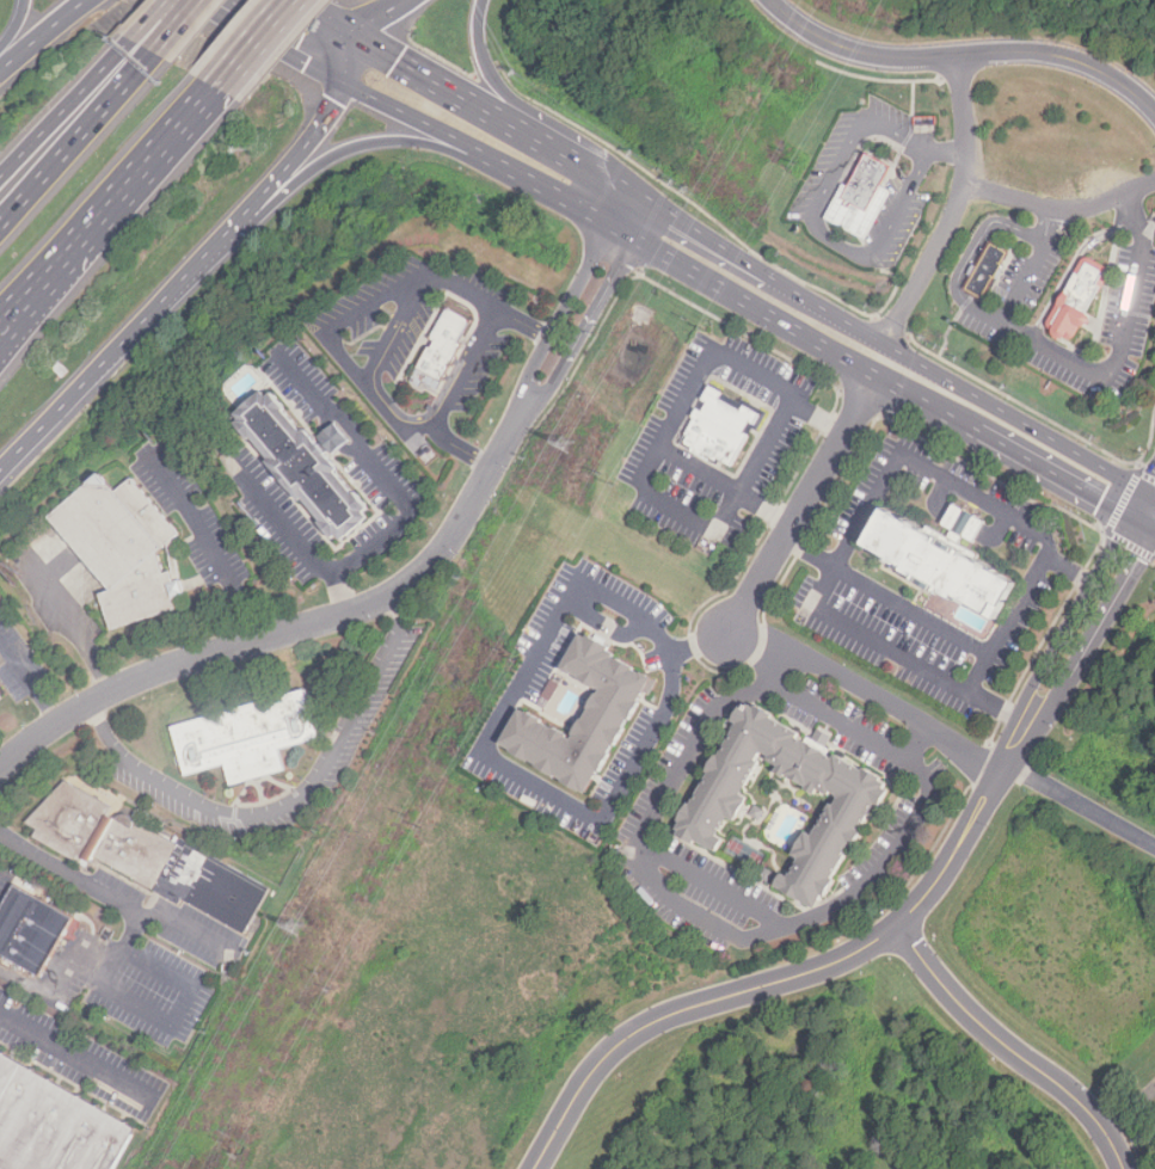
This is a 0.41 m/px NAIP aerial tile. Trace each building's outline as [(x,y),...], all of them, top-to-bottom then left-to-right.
[(892,168),(883,187),(892,193),(868,240),(829,219),(846,185),(850,187),(868,155),(892,168)] [(984,299),(969,290),(994,245),(1009,253),(1003,265),(1005,265),(997,278),(996,278),(984,299)] [(1108,270),(1106,275),(1101,283),(1100,285),(1086,310),(1079,324),(1071,336),(1064,331),(1057,327),(1050,322),(1062,301),(1061,301),(1073,279),(1074,279),(1087,258),(1108,270)] [(448,308),(472,322),(460,343),(463,345),(442,382),(441,382),(436,390),(422,382),(418,387),(410,382),(430,347),(432,349),(436,342),(431,338),(448,308)] [(60,363),(69,371),(63,379),(54,369),(60,363)] [(711,387),(725,394),(724,398),(738,406),(742,400),(766,414),(756,431),(750,429),(747,436),(750,437),(733,467),(721,461),(718,466),(681,445),(687,432),(688,433),(696,419),(693,418),(698,410),(701,411),(706,401),(704,400),(711,387)] [(264,392),(269,398),(272,394),(287,410),(285,412),(303,432),(307,430),(318,441),(332,426),(348,443),(331,459),(340,469),(336,474),(355,494),(355,493),(369,509),(365,513),(369,518),(343,542),(338,536),(333,540),(319,524),(322,521),(269,462),(271,460),(253,439),(252,441),(238,424),(241,419),(238,414),(247,406),(258,396),(258,398),(264,392)] [(182,610),(112,632),(102,597),(112,593),(53,525),(100,480),(98,476),(104,472),(119,490),(134,480),(141,488),(143,486),(160,505),(156,510),(182,537),(178,540),(166,528),(156,548),(158,555),(165,576),(172,574),(182,610)] [(970,507),(973,510),(975,510),(978,512),(990,519),(990,521),(981,537),(979,539),(969,533),(964,541),(984,553),(982,556),(1002,567),(1002,570),(1022,580),(1013,597),(1010,601),(1002,616),(1000,616),(982,605),(981,607),(960,596),(958,599),(936,587),(922,579),(911,573),(902,567),(893,562),(887,559),(886,559),(889,553),(868,541),(878,525),(880,522),(889,505),(909,517),(910,515),(930,527),(933,523),(953,535),(957,527),(946,521),(947,518),(957,502),(958,500),(970,507)] [(502,744),(521,709),(528,713),(528,712),(543,721),(543,722),(554,728),(554,727),(570,736),(569,738),(573,740),(576,736),(575,736),(583,720),(584,720),(590,709),(589,709),(597,694),(600,695),(602,690),(600,690),(600,691),(579,681),(580,678),(573,675),(572,676),(561,670),(582,634),(588,638),(590,635),(612,647),(609,651),(616,654),(614,658),(616,659),(618,658),(637,669),(635,670),(643,675),(644,673),(653,678),(640,703),(641,703),(632,722),(629,721),(626,728),(627,730),(616,747),(615,746),(610,756),(612,757),(602,774),(600,773),(588,795),(564,781),(557,776),(557,779),(537,768),(539,765),(532,761),(530,763),(511,752),(512,750),(502,744)] [(188,775),(173,726),(308,689),(321,738),(282,749),(287,769),(233,785),(228,764),(188,775)] [(718,853),(712,849),(712,850),(698,841),(695,845),(680,836),(682,832),(678,830),(682,823),(680,822),(690,805),(693,805),(711,775),(708,773),(719,755),(720,756),(739,725),(735,721),(743,707),(747,709),(749,706),(755,709),(757,706),(775,716),(774,719),(800,736),(799,738),(834,761),(837,756),(864,773),(866,769),(883,780),(881,782),(887,786),(885,789),(890,793),(881,806),(878,804),(861,830),(866,833),(855,850),(852,848),(833,879),(837,881),(827,898),(824,896),(816,909),(778,885),(784,875),(790,879),(801,860),(795,855),(798,851),(797,850),(805,837),(807,832),(815,837),(834,805),(836,806),(841,798),(833,793),(830,795),(819,789),(816,795),(807,790),(809,788),(788,775),(786,779),(778,774),(780,768),(769,761),(770,758),(762,752),(757,761),(761,763),(742,794),(749,799),(735,822),(730,818),(718,836),(725,841),(718,853)] [(118,820),(119,818),(121,817),(123,816),(125,814),(128,816),(130,816),(133,817),(134,818),(135,820),(136,823),(136,826),(135,829),(136,830),(140,823),(180,845),(184,841),(272,890),(246,935),(184,900),(182,905),(97,857),(94,863),(85,859),(81,865),(35,838),(39,830),(27,824),(67,781),(113,808),(110,816),(118,820)] [(749,817),(755,806),(766,812),(760,823),(749,817)] [(766,868),(776,874),(770,884),(760,879),(766,868)] [(43,974),(0,951),(0,915),(18,884),(76,916),(43,974)] [(1,1168),(0,1168),(0,1053),(136,1131),(115,1168),(1,1168)]
